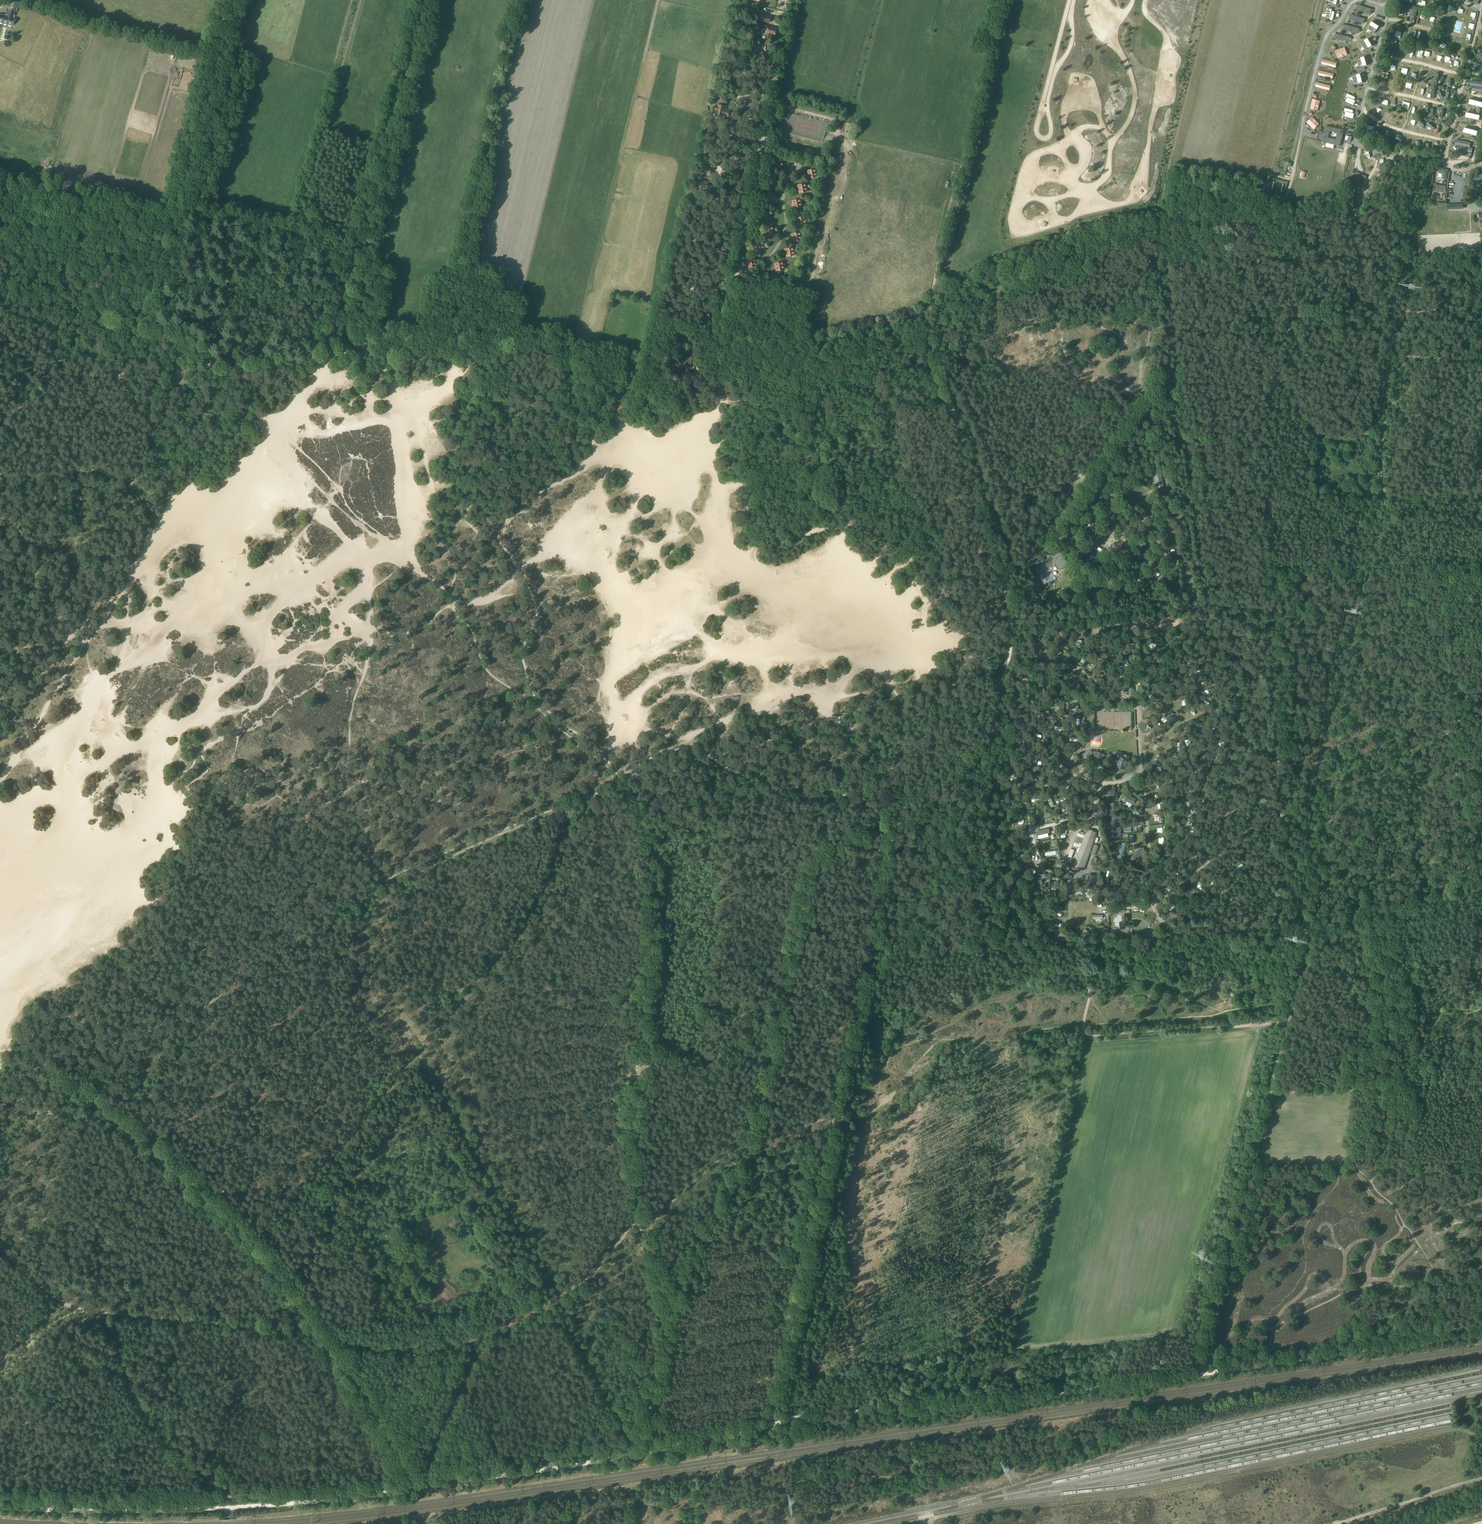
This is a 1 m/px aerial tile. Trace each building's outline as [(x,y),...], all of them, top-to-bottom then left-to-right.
[(749,13),(750,6),(743,4),(743,3),(737,2),(737,3),(736,2),(732,1),(731,8),(749,13)] [(1418,9),(1408,6),(1407,11),(1413,12),(1412,16),(1416,17),(1418,9)] [(13,26),(15,18),(13,17),(15,11),(9,9),(7,16),(0,14),(0,22),(13,26)] [(1328,9),(1326,17),(1330,18),(1329,20),(1333,20),(1335,12),(1332,11),(1332,10),(1328,9)] [(760,14),(759,16),(759,20),(770,23),(772,16),(760,14)] [(751,29),(753,21),(735,17),(733,25),(751,29)] [(1372,20),(1366,26),(1372,32),(1378,25),(1372,20)] [(764,25),(762,34),(767,35),(767,33),(775,35),(776,29),(772,28),(772,27),(764,25)] [(733,39),(743,42),(745,36),(735,34),(733,39)] [(1367,35),(1361,41),(1367,47),(1373,41),(1367,35)] [(736,47),(732,46),(726,44),(725,50),(730,51),(735,53),(736,47)] [(1336,51),(1338,58),(1345,55),(1344,52),(1346,51),(1345,48),(1336,51)] [(1362,53),(1356,59),(1361,65),(1367,59),(1362,53)] [(727,65),(737,68),(738,62),(729,60),(727,65)] [(1361,74),(1352,77),(1355,84),(1363,82),(1361,74)] [(733,77),(724,75),(722,82),(731,83),(733,77)] [(725,89),(724,95),(732,97),(733,93),(730,92),(730,90),(725,89)] [(1348,97),(1346,101),(1353,105),(1355,101),(1354,100),(1356,97),(1347,93),(1346,97),(1348,97)] [(1311,109),(1318,110),(1319,103),(1316,102),(1316,100),(1313,99),(1311,109)] [(752,113),(753,106),(749,105),(749,103),(743,102),(743,104),(741,103),(739,113),(743,114),(744,111),(752,113)] [(716,106),(715,111),(716,111),(716,112),(717,112),(716,117),(723,118),(724,115),(729,116),(729,115),(730,115),(730,112),(729,112),(730,111),(725,110),(725,107),(718,105),(718,106),(716,106)] [(1345,108),(1344,111),(1346,112),(1345,116),(1353,118),(1354,114),(1353,114),(1354,110),(1345,108)] [(789,113),(785,132),(823,142),(828,123),(789,113)] [(1307,122),(1314,129),(1317,126),(1315,125),(1318,122),(1312,117),(1307,122)] [(1342,134),(1341,134),(1342,130),(1326,126),(1324,135),(1324,137),(1325,137),(1324,141),(1324,142),(1335,144),(1335,145),(1340,146),(1340,145),(1341,140),(1342,134)] [(736,142),(736,143),(745,145),(747,138),(746,137),(738,135),(736,142)] [(711,160),(713,151),(703,149),(701,157),(711,160)] [(743,162),(745,153),(735,151),(733,160),(743,162)] [(782,158),(774,160),(774,161),(775,168),(782,166),(784,166),(782,158)] [(701,173),(700,173),(710,175),(712,167),(702,165),(702,166),(701,173)] [(1448,170),(1440,168),(1439,173),(1444,173),(1443,178),(1447,179),(1448,170)] [(731,169),(730,176),(738,178),(740,171),(731,169)] [(816,169),(808,170),(809,178),(817,176),(816,169)] [(1366,176),(1356,172),(1351,182),(1355,183),(1357,178),(1364,182),(1366,176)] [(775,175),(767,177),(767,178),(768,185),(775,183),(777,183),(775,175)] [(700,180),(698,188),(708,190),(710,182),(700,180)] [(806,183),(798,185),(799,193),(807,191),(806,183)] [(726,194),(735,196),(737,187),(727,185),(726,194)] [(774,193),(766,194),(767,202),(775,200),(774,193)] [(800,199),(792,201),(794,208),(802,206),(800,199)] [(727,203),(725,209),(722,208),(721,213),(727,215),(728,209),(731,210),(733,204),(727,203)] [(767,209),(759,211),(759,212),(760,219),(767,217),(768,217),(767,209)] [(805,216),(797,218),(798,225),(806,224),(805,216)] [(773,226),(765,228),(765,229),(766,236),(773,234),(775,234),(773,226)] [(800,232),(792,233),(794,241),(802,240),(800,232)] [(763,242),(755,243),(755,244),(757,251),(763,250),(765,249),(763,242)] [(793,247),(785,249),(787,256),(795,255),(793,247)] [(755,258),(747,260),(749,267),(757,266),(755,258)] [(716,261),(713,272),(721,274),(722,272),(723,268),(724,263),(716,261)] [(783,261),(775,263),(777,271),(785,269),(783,261)] [(712,283),(710,292),(717,293),(718,291),(719,286),(719,284),(712,283)] [(664,304),(662,312),(669,313),(671,306),(664,304)] [(675,362),(674,366),(678,366),(679,365),(681,365),(681,368),(694,369),(695,361),(692,361),(692,358),(692,357),(682,356),(682,357),(682,363),(679,362),(675,362)] [(1172,392),(1171,383),(1162,384),(1163,393),(1172,392)] [(1163,474),(1166,486),(1172,484),(1169,473),(1163,474)] [(1159,475),(1152,477),(1156,490),(1163,489),(1162,488),(1159,475)] [(1054,565),(1058,571),(1066,565),(1058,554),(1052,558),(1051,556),(1043,562),(1048,569),(1054,565)] [(1053,596),(1046,598),(1047,602),(1059,600),(1058,595),(1057,594),(1053,595),(1053,596)] [(1041,604),(1043,599),(1034,595),(1031,599),(1041,604)] [(1063,640),(1066,638),(1061,630),(1058,632),(1063,640)] [(1096,648),(1103,650),(1103,653),(1107,654),(1109,647),(1097,644),(1096,648)] [(1043,670),(1039,676),(1044,679),(1048,673),(1043,670)] [(1049,674),(1042,682),(1045,684),(1051,676),(1049,674)] [(1078,686),(1080,683),(1083,677),(1079,674),(1075,680),(1074,679),(1072,682),(1078,686)] [(1071,709),(1077,709),(1078,700),(1071,699),(1071,700),(1068,700),(1068,705),(1071,705),(1071,709)] [(1072,753),(1067,750),(1060,760),(1065,763),(1072,753)] [(1104,754),(1096,751),(1094,759),(1101,761),(1104,754)] [(1081,758),(1077,754),(1069,764),(1073,767),(1081,758)] [(1118,765),(1117,767),(1125,769),(1125,768),(1127,761),(1120,758),(1118,765)] [(1044,773),(1048,764),(1044,762),(1042,768),(1038,766),(1032,768),(1033,772),(1039,771),(1044,773)] [(1076,767),(1073,770),(1081,776),(1084,773),(1076,767)] [(1057,787),(1059,789),(1066,779),(1063,777),(1057,787)] [(1046,779),(1043,786),(1053,790),(1054,786),(1049,784),(1051,780),(1046,779)] [(1079,790),(1072,787),(1069,795),(1076,798),(1079,790)] [(1127,793),(1124,800),(1127,802),(1132,804),(1133,804),(1133,803),(1135,798),(1131,796),(1127,793)] [(1085,833),(1073,866),(1083,870),(1097,832),(1087,828),(1087,829),(1086,832),(1085,833)] [(1122,855),(1127,844),(1123,842),(1118,854),(1122,855)] [(1144,848),(1139,848),(1131,858),(1135,861),(1138,857),(1139,857),(1144,851),(1144,848)] [(1087,886),(1093,887),(1095,875),(1089,874),(1087,886)] [(1131,882),(1135,883),(1136,880),(1142,882),(1143,878),(1133,875),(1131,882)] [(1116,890),(1118,893),(1128,888),(1126,885),(1116,890)] [(1135,926),(1135,923),(1134,923),(1133,923),(1133,921),(1127,922),(1127,916),(1122,916),(1122,922),(1119,922),(1120,929),(1134,928),(1134,927),(1135,926)] [(1054,930),(1055,937),(1065,936),(1064,929),(1054,930)] [(1083,931),(1080,934),(1089,942),(1091,939),(1083,931)]
